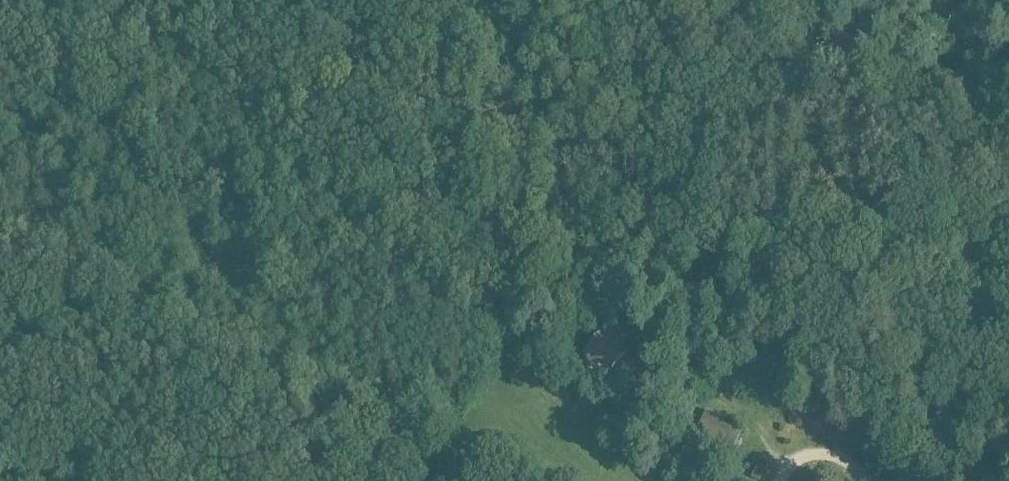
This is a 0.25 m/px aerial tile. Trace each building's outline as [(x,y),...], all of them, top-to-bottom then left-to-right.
[(627,338),(611,329),(584,360),(591,372),(597,369),(613,378),(616,376),(625,380),(636,372),(623,351),(627,338)] [(729,464),(746,433),(705,411),(689,443),(729,464)]
